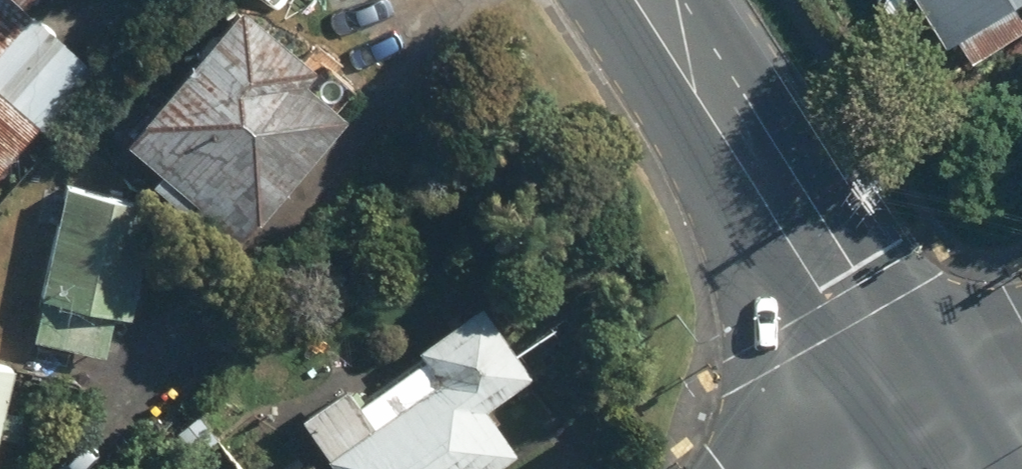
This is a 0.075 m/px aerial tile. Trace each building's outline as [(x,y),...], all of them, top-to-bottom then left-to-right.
[(96,66),(27,5),(31,0),(0,0),(0,175),(96,66)] [(324,58),(247,0),(239,0),(134,139),(255,230),(350,104),(311,75),(324,58)] [(967,34),(1021,0),(946,0),(967,34)] [(38,343),(116,351),(119,316),(139,318),(157,190),(65,181),(38,343)] [(446,344),(365,398),(354,383),(308,416),(345,468),(493,468),(519,451),(486,403),(535,370),(494,311),(446,344)] [(18,365),(0,362),(0,464),(18,365)]
